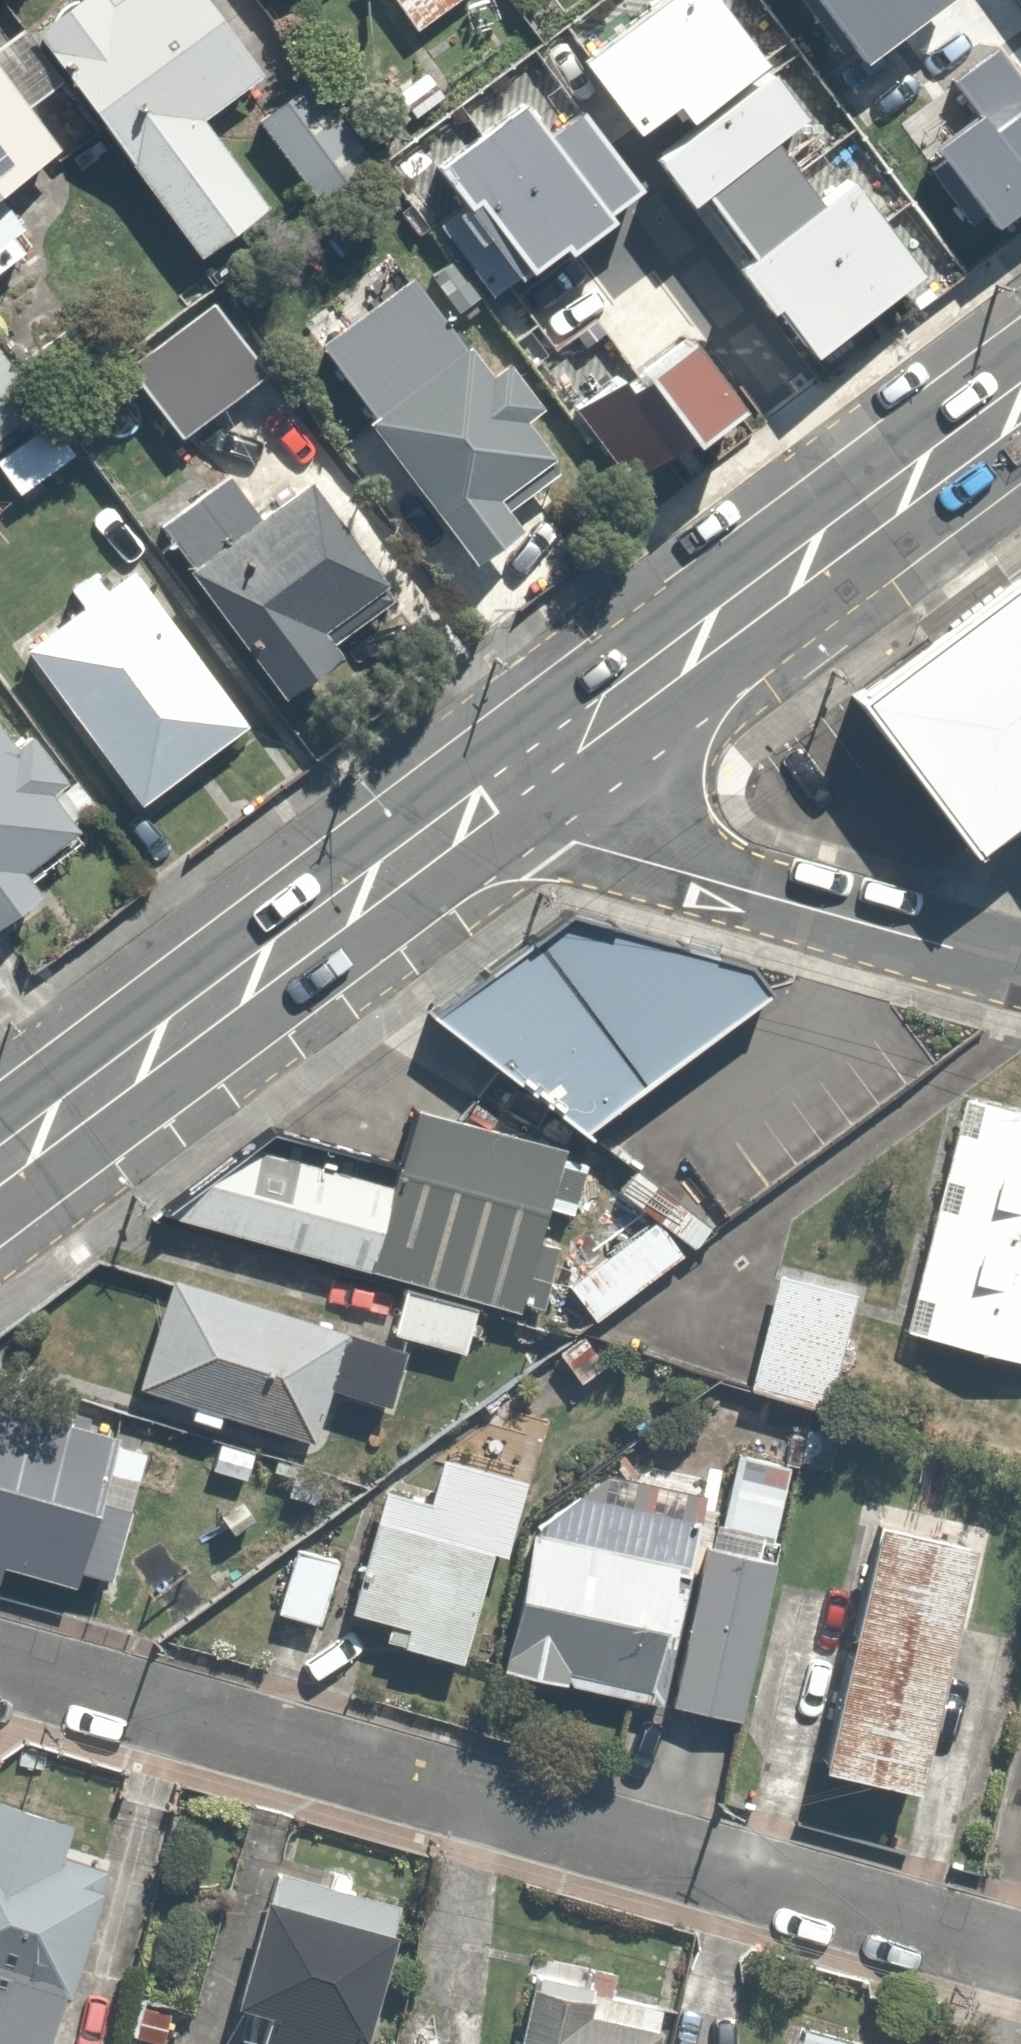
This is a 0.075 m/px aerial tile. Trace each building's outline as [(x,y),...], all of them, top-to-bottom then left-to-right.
[(229,0),(68,0),(32,27),(205,259),(269,211),(199,118),(275,62),(229,0)] [(416,25),(448,0),(397,0),(416,25)] [(730,269),(765,315),(771,310),(808,359),(919,277),(848,182),(817,206),(770,143),(801,120),(711,0),(662,0),(579,63),(632,136),(671,107),(689,132),(651,162),(684,208),(698,197),(745,259),(730,269)] [(951,0),(795,0),(790,4),(975,249),(1020,214),(1020,93),(951,0)] [(0,66),(0,261),(38,233),(3,186),(59,145),(0,66)] [(269,80),(239,104),(311,191),(340,167),(269,80)] [(523,105),(432,170),(462,209),(453,216),(475,248),(483,242),(514,282),(558,249),(564,257),(610,222),(604,214),(635,192),(578,113),(544,137),(523,105)] [(547,446),(525,415),(543,402),(507,350),(489,362),(423,268),(313,344),(469,568),(534,523),(503,478),(547,446)] [(177,441),(267,371),(207,293),(117,363),(177,441)] [(615,376),(570,408),(625,484),(683,442),(687,447),(737,411),(685,338),(632,376),(636,382),(625,389),(615,376)] [(43,409),(0,351),(0,441),(43,409)] [(55,415),(0,453),(0,482),(14,502),(82,454),(55,415)] [(216,463),(143,518),(277,697),(322,664),(303,638),(387,575),(306,467),(250,509),(216,463)] [(61,583),(74,601),(12,647),(127,801),(247,712),(133,558),(102,580),(89,562),(61,583)] [(856,698),(976,855),(1020,821),(1020,572),(856,698)] [(89,822),(0,709),(0,922),(49,884),(34,865),(89,822)] [(586,1136),(772,997),(751,966),(577,916),(438,1018),(586,1136)] [(962,1082),(904,1322),(1020,1350),(1020,1096),(962,1082)] [(277,1127),(158,1219),(515,1308),(518,1301),(539,1307),(557,1245),(535,1238),(545,1204),(569,1211),(584,1161),(559,1154),(562,1144),(408,1103),(393,1158),(277,1127)] [(681,1257),(654,1219),(567,1282),(594,1320),(681,1257)] [(402,1345),(168,1273),(133,1382),(190,1400),(186,1413),(214,1422),(218,1410),(310,1438),(326,1383),(384,1403),(402,1345)] [(828,1418),(854,1290),(771,1273),(745,1400),(828,1418)] [(475,1304),(401,1284),(388,1331),(462,1351),(475,1304)] [(107,1575),(128,1504),(125,1503),(141,1447),(112,1438),(115,1431),(0,1398),(0,1562),(71,1582),(75,1566),(107,1575)] [(209,1466),(243,1476),(251,1450),(217,1440),(209,1466)] [(718,1542),(704,1539),(673,1703),(755,1719),(786,1555),(772,1552),(790,1454),(736,1444),(718,1542)] [(374,1483),(350,1608),(385,1614),(380,1638),(490,1658),(526,1464),(431,1446),(423,1492),(374,1483)] [(323,1473),(273,1458),(270,1469),(290,1475),(284,1493),(314,1502),(323,1473)] [(700,1480),(595,1460),(526,1530),(500,1670),(659,1700),(700,1480)] [(930,1774),(980,1530),(880,1509),(830,1753),(930,1774)] [(321,1633),(340,1551),(297,1541),(278,1624),(321,1633)] [(113,1873),(68,1858),(78,1827),(0,1801),(0,2043),(55,2043),(113,1873)] [(400,1905),(260,1870),(225,2006),(261,2015),(254,2043),(364,2043),(400,1905)] [(662,1996),(525,1969),(511,2043),(652,2043),(662,1996)] [(794,2012),(785,2043),(911,2043),(794,2012)]
